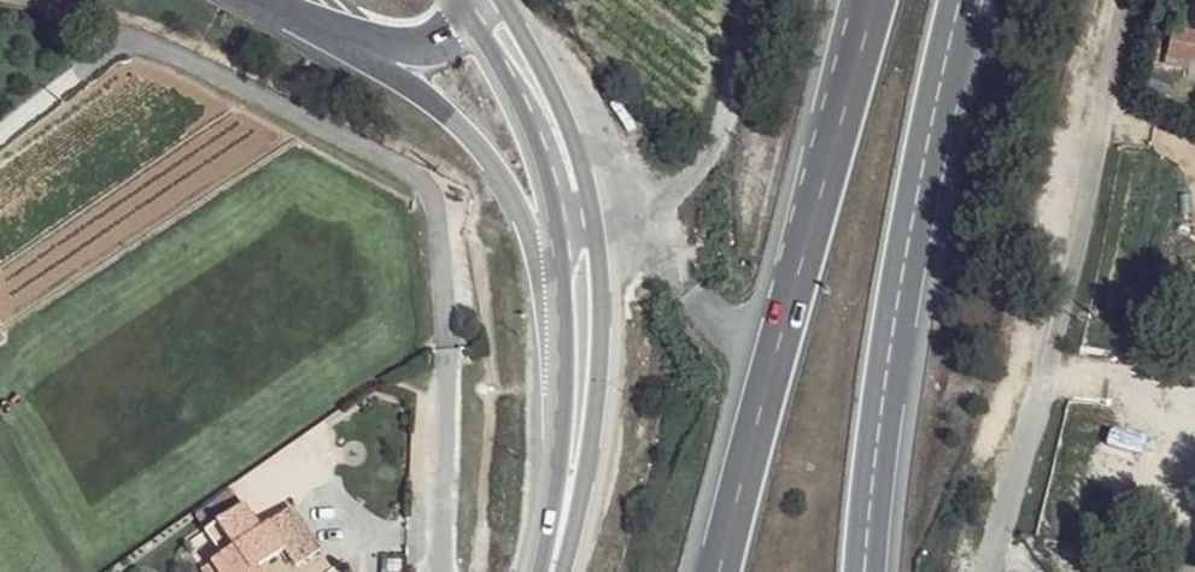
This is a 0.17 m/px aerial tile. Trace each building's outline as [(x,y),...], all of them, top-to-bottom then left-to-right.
[(1178,17),(1169,68),(1193,72),(1191,82),(1194,83),(1194,21),(1178,17)] [(208,557),(218,571),(276,571),(268,561),(294,541),(306,558),(330,540),(299,498),(269,521),(253,496),(213,520),(229,545),(208,557)]
